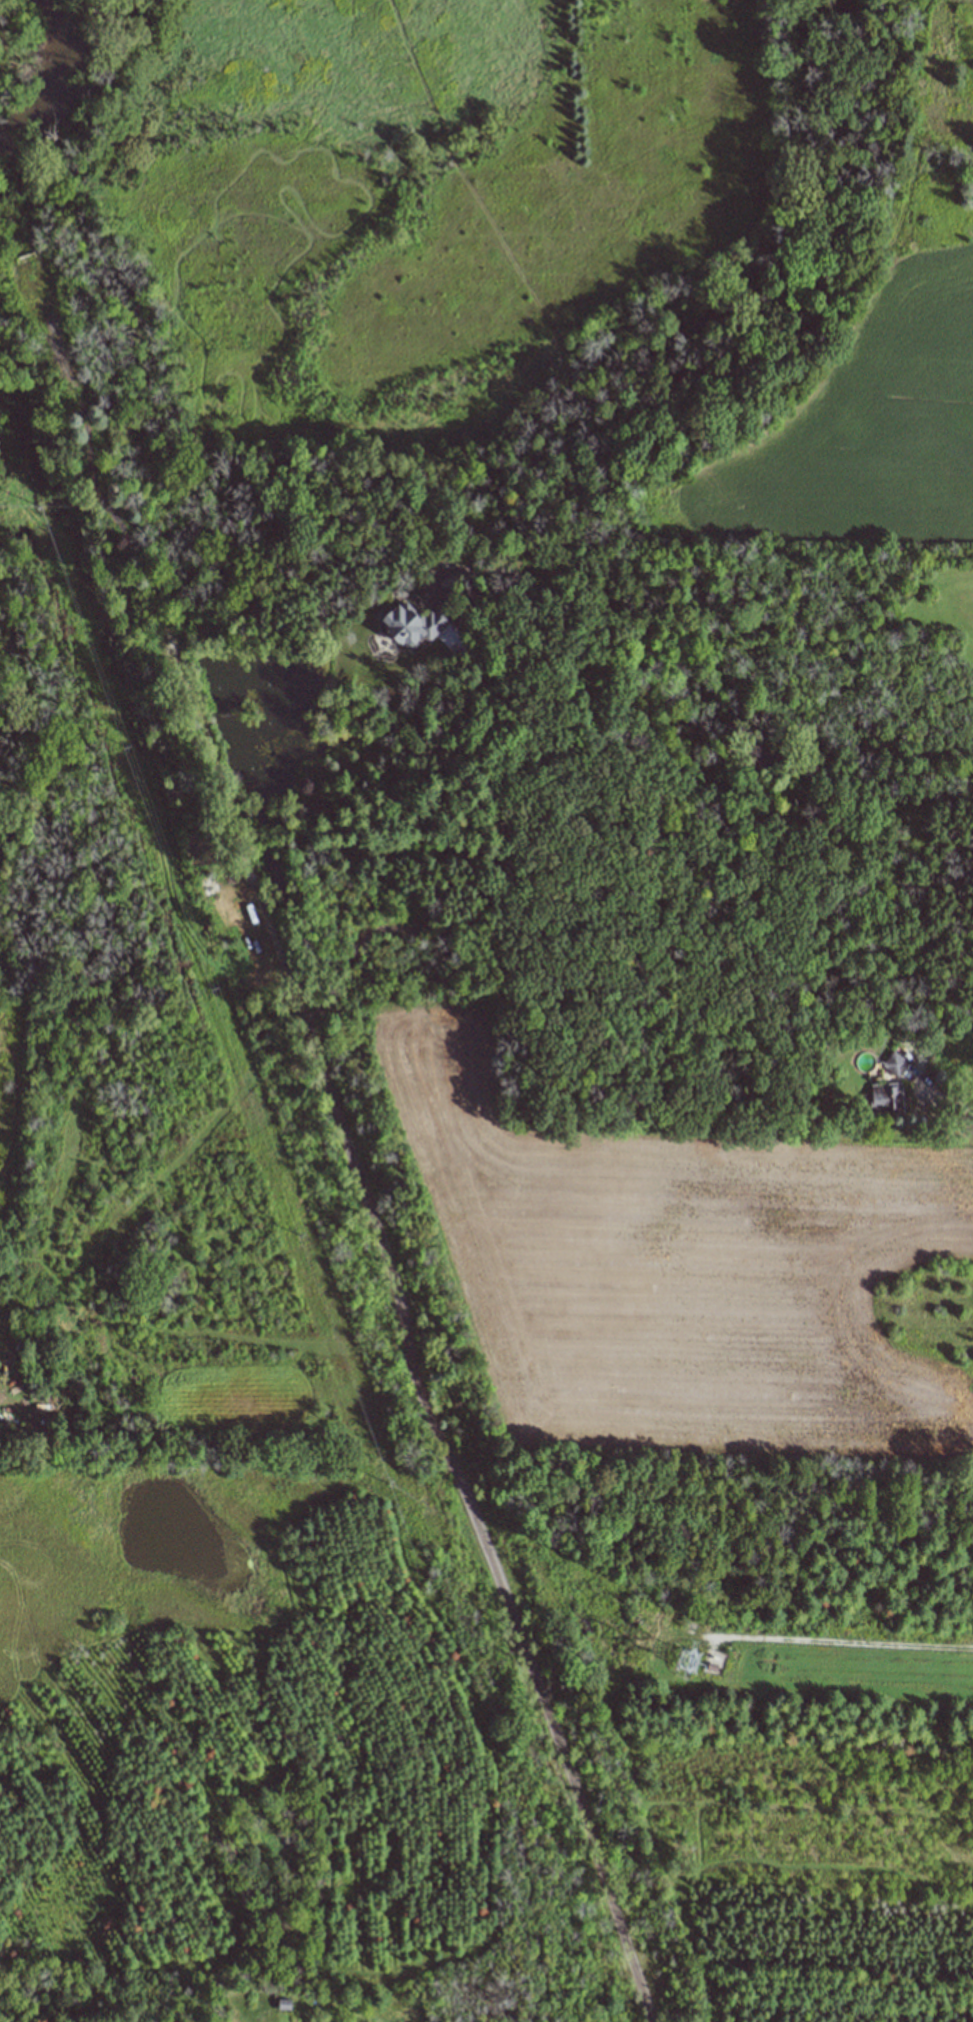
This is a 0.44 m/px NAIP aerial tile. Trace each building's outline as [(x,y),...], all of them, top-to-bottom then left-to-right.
[(427,643),(450,620),(437,607),(423,620),(402,599),(378,623),(400,645),(403,642),(411,650),(423,638),(427,643)] [(896,1077),(907,1061),(891,1050),(880,1066),(896,1077)] [(901,1113),(900,1083),(870,1085),(870,1093),(865,1093),(866,1115),(901,1113)]
